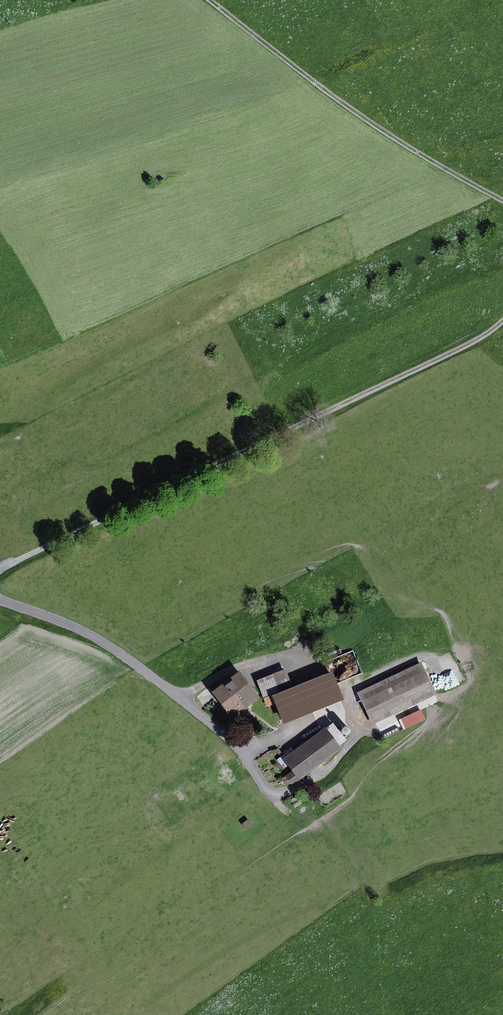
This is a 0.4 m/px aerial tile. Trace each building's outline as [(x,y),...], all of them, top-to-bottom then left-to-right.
[(425,663),(360,692),(376,725),(440,696),(425,663)] [(285,670),(258,681),(264,698),(292,688),(285,670)] [(241,672),(213,692),(232,718),(260,697),(241,672)] [(334,673),(274,697),(277,704),(285,723),(344,699),(334,673)] [(277,704),(274,697),(265,700),(267,707),(277,704)] [(334,723),(327,729),(340,746),(347,740),(334,723)] [(326,728),(284,759),(293,771),(286,776),(292,785),(341,748),(340,746),(327,729),(326,728)]
